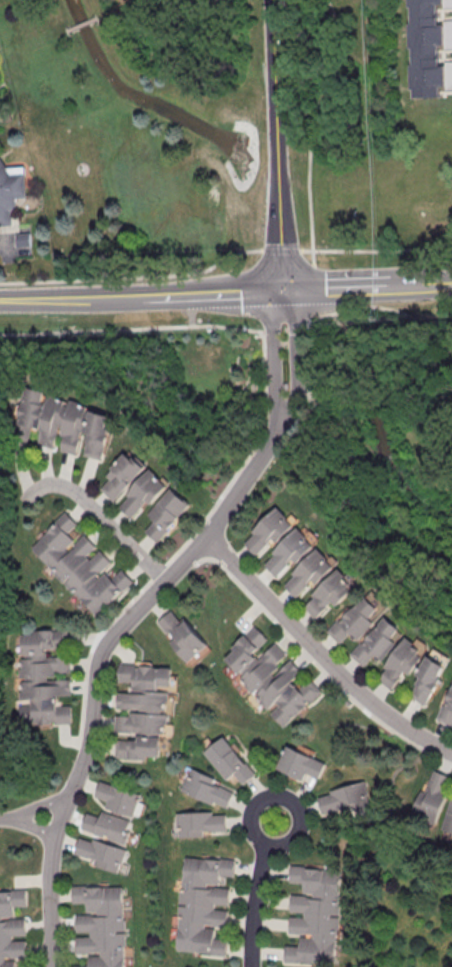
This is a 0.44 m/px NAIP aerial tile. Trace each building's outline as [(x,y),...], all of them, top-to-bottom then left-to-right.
[(406,8),(409,8),(410,24),(407,24),(408,49),(411,49),(411,66),(409,66),(410,91),(412,91),(412,99),(438,98),(438,87),(444,87),(443,66),(437,67),(436,46),(443,46),(442,25),(436,25),(435,5),(441,5),(441,0),(406,0),(406,8)] [(13,225),(13,199),(26,199),(25,166),(3,167),(3,158),(0,158),(0,225),(13,225)] [(20,236),(21,245),(29,245),(29,236),(20,236)] [(38,444),(81,455),(103,460),(115,410),(26,389),(18,424),(41,430),(38,444)] [(147,467),(129,450),(97,485),(114,501),(147,467)] [(168,485),(152,469),(117,503),(134,520),(168,485)] [(146,516),(152,522),(144,530),(157,542),(191,504),(171,487),(146,516)] [(276,506),(251,531),(254,534),(243,544),(255,555),(271,539),(275,542),(298,519),(292,513),(288,517),(276,506)] [(29,547),(96,617),(133,581),(120,568),(114,575),(106,567),(112,561),(84,532),(78,538),(71,531),(79,524),(66,511),(29,547)] [(297,526),(272,551),(274,554),(264,564),(275,576),(292,559),(296,563),(319,540),(313,534),(308,538),(297,526)] [(317,547),(291,572),(294,574),(284,585),(295,596),(312,580),(315,583),(338,560),(332,554),(328,558),(317,547)] [(336,569),(311,594),(314,597),(303,607),(315,618),(331,602),(335,605),(358,583),(352,576),(348,581),(336,569)] [(365,595),(340,620),(338,618),(326,630),(339,643),(349,632),(357,639),(387,609),(381,602),(377,606),(365,595)] [(154,622),(185,662),(206,646),(175,606),(154,622)] [(404,633),(386,616),(350,653),(363,666),(374,655),(379,659),(404,633)] [(282,727),(322,692),(309,678),(300,686),(294,679),(303,672),(289,657),(288,657),(272,639),(269,642),(255,625),(220,656),(268,711),(282,727)] [(21,724),(71,724),(70,628),(20,629),(21,724)] [(408,635),(377,677),(396,691),(426,650),(420,646),(421,644),(408,635)] [(407,692),(425,705),(450,667),(433,655),(407,692)] [(115,758),(164,759),(166,691),(175,692),(176,675),(170,675),(170,664),(118,662),(115,758)] [(451,725),(451,680),(438,720),(451,725)] [(204,752),(227,780),(235,774),(243,784),(256,774),(224,735),(204,752)] [(308,773),(319,779),(326,763),(286,744),(275,767),(304,781),(308,773)] [(227,810),(237,789),(191,768),(182,789),(227,810)] [(451,776),(431,768),(417,808),(437,815),(451,776)] [(100,780),(142,793),(134,816),(106,807),(108,800),(95,796),(100,780)] [(371,804),(366,782),(318,792),(323,814),(371,804)] [(442,830),(451,833),(451,795),(442,830)] [(133,822),(88,808),(82,830),(126,843),(133,822)] [(227,811),(177,811),(177,835),(227,835),(227,811)] [(126,848),(80,835),(73,858),(120,871),(126,848)] [(176,950),(179,920),(176,920),(179,889),(181,889),(184,856),(235,860),(233,876),(219,875),(218,887),(229,888),(228,905),(214,904),(213,909),(227,911),(226,926),(205,924),(205,927),(215,928),(214,937),(228,939),(227,956),(209,954),(209,953),(176,950)] [(334,963),(336,934),(339,934),(342,903),(339,902),(342,869),(292,865),(290,881),(305,882),(303,894),(292,893),(291,910),(305,911),(304,917),(290,916),(289,931),(310,933),(310,936),(300,935),(299,944),(285,943),(283,960),(300,962),(301,960),(334,963)] [(125,948),(128,948),(126,917),(124,917),(123,884),(72,886),(73,903),(87,902),(88,914),(76,914),(77,931),(91,930),(91,936),(77,936),(77,952),(99,951),(99,954),(89,955),(90,964),(77,965),(77,966),(126,966),(125,948)] [(15,959),(16,966),(0,966),(0,891),(27,890),(27,905),(13,906),(14,918),(25,918),(26,935),(11,935),(12,941),(26,940),(26,956),(5,956),(5,960),(15,959)]
